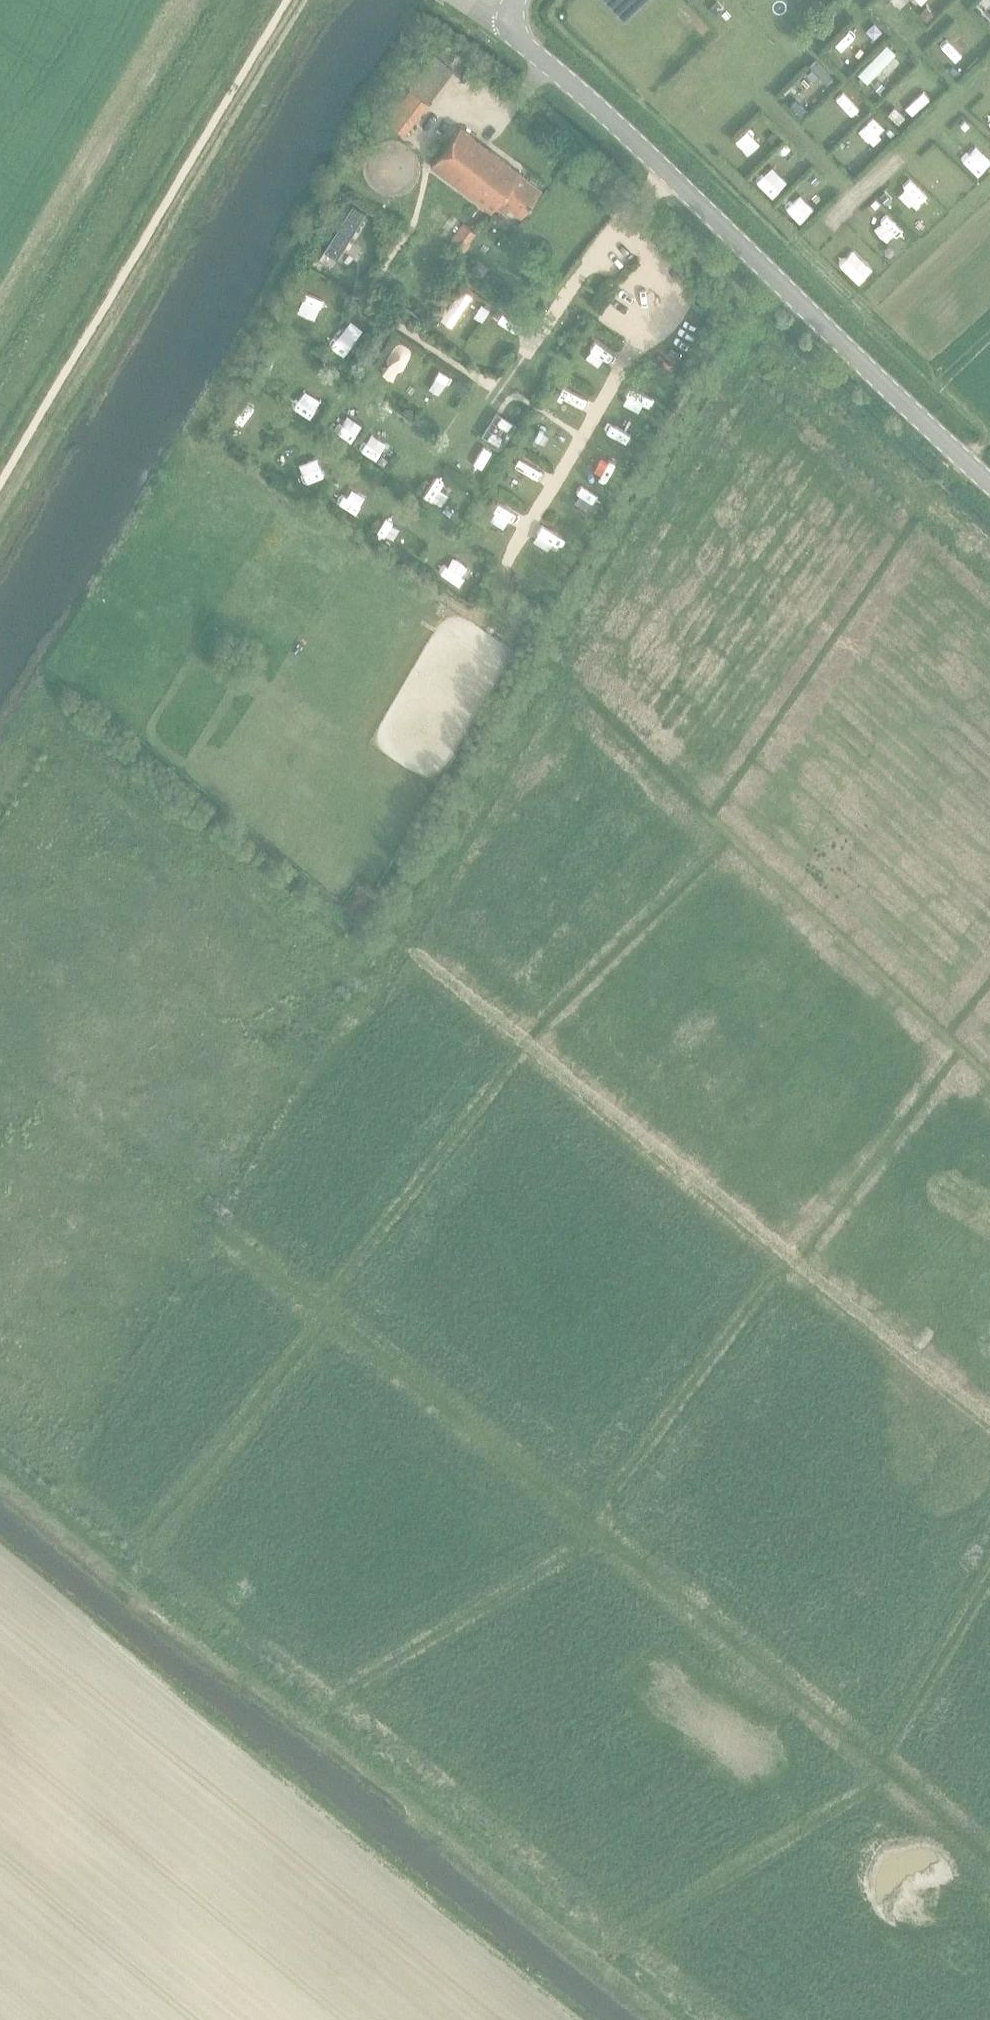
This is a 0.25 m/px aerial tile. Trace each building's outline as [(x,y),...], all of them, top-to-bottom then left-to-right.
[(387,122),(405,135),(429,104),(427,103),(452,70),(436,57),(411,91),(387,122)] [(510,208),(522,217),(542,190),(461,128),(431,167),(492,214),(498,205),(507,212),(510,208)] [(324,250),(335,257),(363,215),(352,207),(324,250)] [(450,244),(462,254),(476,236),(464,226),(450,244)] [(320,264),(304,285),(323,299),(333,286),(326,282),(333,273),(320,264)] [(458,310),(482,281),(470,271),(446,301),(458,310)] [(508,298),(497,311),(511,323),(522,311),(508,298)] [(597,339),(610,349),(623,334),(610,323),(597,339)] [(401,349),(390,363),(427,392),(438,378),(401,349)] [(312,371),(305,386),(320,394),(328,379),(312,371)] [(381,420),(374,439),(392,447),(400,428),(381,420)] [(449,492),(460,478),(442,464),(431,478),(449,492)] [(357,496),(371,484),(356,468),(342,480),(357,496)] [(551,508),(541,528),(562,539),(572,520),(551,508)] [(450,553),(468,561),(473,548),(456,540),(450,553)]
